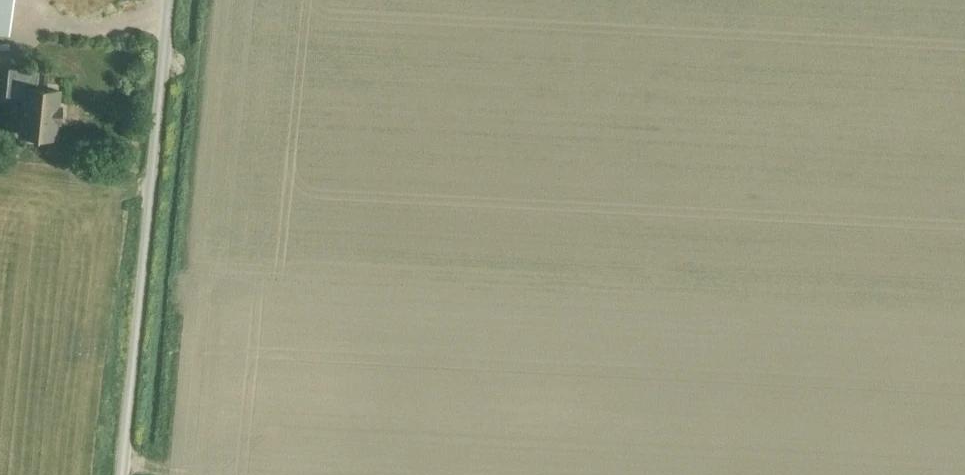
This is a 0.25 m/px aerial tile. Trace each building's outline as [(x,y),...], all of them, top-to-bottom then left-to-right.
[(8,35),(11,0),(0,0),(0,34),(8,35)] [(24,97),(20,134),(30,135),(32,140),(41,141),(44,137),(54,138),(56,122),(59,122),(61,107),(57,107),(59,91),(37,89),(38,71),(9,68),(6,96),(24,97)]
